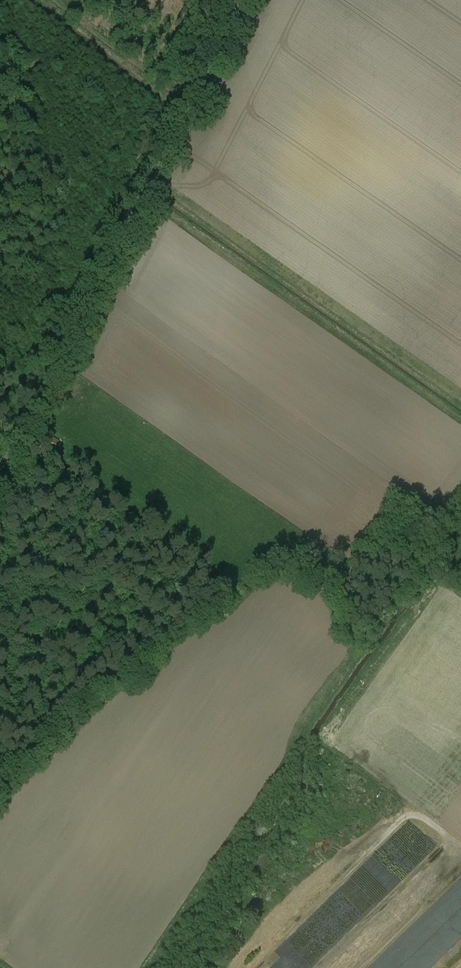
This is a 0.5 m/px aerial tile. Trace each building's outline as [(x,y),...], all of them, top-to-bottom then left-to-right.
[(59,443),(45,435),(40,445),(54,452),(59,443)] [(54,452),(40,445),(35,454),(53,463),(58,455),(54,452)]
